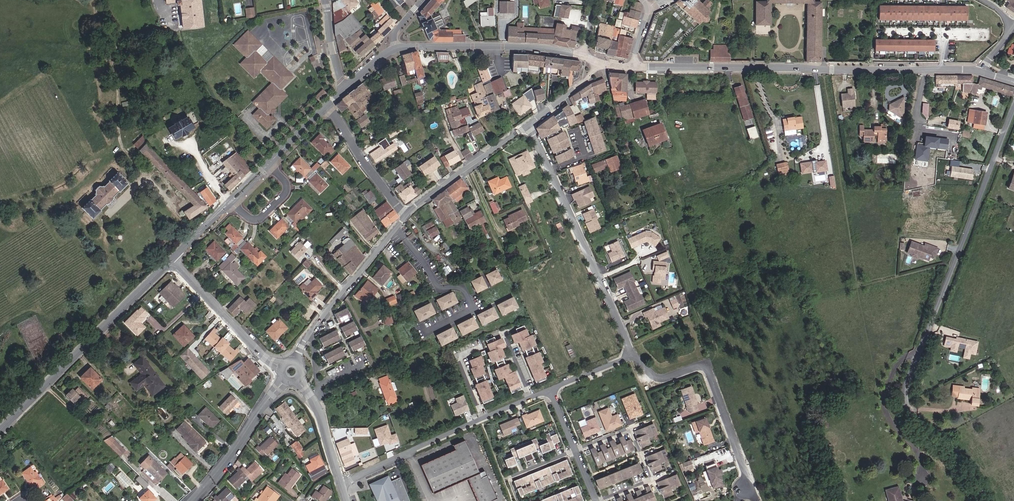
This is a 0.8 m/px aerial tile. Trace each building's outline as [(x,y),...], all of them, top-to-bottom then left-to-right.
[(199,0),(165,0),(165,3),(177,2),(177,6),(181,5),(183,28),(202,26),(199,0)] [(363,27),(353,16),(340,0),(337,0),(332,3),(334,26),(335,36),(339,34),(344,39),(360,57),(373,45),(368,39),(360,30),(363,27)] [(417,16),(425,32),(428,40),(432,39),(433,42),(465,42),(465,35),(452,35),(452,32),(445,32),(445,31),(439,31),(438,29),(444,26),(440,16),(432,19),(430,15),(442,1),(441,0),(430,0),(420,12),(421,15),(417,16)] [(501,15),(513,16),(514,0),(502,0),(501,15)] [(534,4),(538,3),(540,8),(549,6),(548,0),(533,0),(534,4)] [(707,9),(712,4),(708,0),(705,0),(701,4),(698,1),(697,0),(685,0),(681,5),(677,1),(675,3),(676,4),(682,8),(698,24),(701,21),(703,22),(705,23),(708,21),(708,19),(708,18),(707,17),(706,16),(710,12),(707,9)] [(813,2),(813,0),(766,0),(766,2),(756,1),(755,25),(771,25),(770,3),(807,4),(806,62),(820,62),(821,2),(813,2)] [(1006,1),(1003,5),(1013,13),(1013,0),(1006,0),(1006,1)] [(629,9),(640,12),(642,5),(640,3),(635,2),(633,8),(630,7),(629,9)] [(374,10),(378,16),(381,14),(375,5),(373,3),(370,5),(373,9),(374,10)] [(375,5),(381,14),(384,12),(377,3),(375,5)] [(553,17),(555,17),(558,17),(567,18),(570,6),(556,4),(554,16),(553,17)] [(938,21),(938,8),(878,6),(878,19),(938,21)] [(480,26),(494,25),(493,8),(487,9),(487,12),(480,13),(480,26)] [(966,22),(966,9),(943,8),(943,21),(966,22)] [(627,17),(638,20),(640,12),(629,9),(628,13),(627,17)] [(374,19),(378,16),(374,10),(370,13),(374,19)] [(392,27),(395,24),(387,15),(379,23),(382,26),(377,31),(377,32),(382,38),(392,28),(392,27)] [(638,20),(627,17),(623,16),(620,29),(626,31),(627,27),(625,27),(625,25),(635,28),(638,20)] [(507,42),(537,43),(538,34),(523,33),(523,22),(517,22),(517,27),(508,26),(507,42)] [(597,37),(603,39),(607,25),(600,23),(597,37)] [(614,56),(619,36),(620,29),(614,28),(615,26),(607,25),(603,39),(610,41),(608,49),(607,49),(606,54),(606,55),(614,56)] [(565,30),(556,29),(555,35),(554,38),(575,41),(575,40),(579,40),(580,33),(571,31),(570,35),(564,34),(565,30)] [(289,81),(276,69),(280,64),(273,57),(267,63),(260,56),(255,61),(248,54),(252,50),(254,52),(261,45),(247,31),(236,42),(241,47),(239,49),(247,57),(240,64),(254,78),(260,71),(272,83),(253,102),(259,108),(253,115),(266,128),(274,121),(267,115),(286,96),(283,92),(280,90),(286,84),(289,81)] [(368,39),(373,45),(382,38),(377,32),(368,39)] [(341,40),(344,39),(339,34),(335,36),(337,42),(341,40)] [(553,44),(554,38),(555,35),(538,34),(537,43),(553,44)] [(627,59),(633,39),(625,37),(619,36),(614,56),(627,59)] [(607,49),(608,49),(610,41),(603,39),(597,37),(595,46),(595,47),(594,50),(595,52),(606,54),(607,49)] [(553,44),(573,48),(575,41),(569,40),(554,38),(553,44)] [(341,60),(351,54),(349,49),(347,50),(341,40),(337,42),(341,60)] [(931,52),(932,42),(873,40),(873,50),(931,52)] [(714,61),(730,61),(731,46),(714,45),(714,61)] [(417,51),(410,53),(414,70),(417,81),(419,80),(418,78),(424,77),(422,67),(421,67),(417,51)] [(407,72),(414,70),(410,53),(402,55),(407,72)] [(527,72),(526,55),(515,54),(515,57),(513,57),(512,57),(512,68),(515,68),(515,71),(527,72)] [(543,68),(545,57),(526,55),(527,72),(538,73),(538,67),(543,68)] [(545,68),(550,68),(551,58),(545,57),(543,68),(542,72),(544,73),(545,68)] [(560,76),(561,70),(562,59),(551,58),(550,68),(558,69),(557,75),(559,75),(560,76)] [(568,79),(568,77),(570,61),(562,59),(561,70),(560,76),(565,77),(565,79),(568,79)] [(580,68),(580,65),(579,64),(579,62),(576,61),(570,61),(568,77),(568,79),(568,81),(569,87),(572,85),(572,82),(571,81),(571,80),(571,79),(572,78),(572,75),(576,76),(576,71),(578,72),(578,69),(580,68)] [(611,88),(617,87),(617,74),(608,73),(611,88)] [(613,101),(625,101),(626,74),(617,74),(617,87),(611,88),(613,101)] [(383,90),(396,86),(392,76),(379,80),(383,90)] [(956,84),(956,76),(935,76),(935,88),(945,88),(944,84),(956,84)] [(972,83),(972,76),(956,76),(956,84),(962,84),(962,90),(970,91),(972,84),(972,83)] [(503,91),(506,90),(501,77),(490,83),(495,94),(503,91)] [(980,78),(977,86),(972,84),(970,91),(970,93),(974,95),(976,89),(980,90),(981,87),(1013,96),(1013,92),(1013,88),(980,78)] [(598,95),(607,92),(603,79),(590,84),(595,102),(600,100),(598,95)] [(492,112),(499,109),(493,95),(495,94),(490,83),(489,80),(482,83),(487,96),(485,96),(492,112)] [(478,118),(492,112),(485,96),(487,96),(482,83),(482,82),(473,86),(476,93),(470,95),(475,106),(473,107),(478,118)] [(365,105),(373,99),(361,84),(348,94),(354,101),(358,98),(363,106),(366,109),(367,108),(365,105)] [(595,102),(590,84),(569,98),(572,105),(576,104),(575,102),(587,95),(590,104),(595,102)] [(655,94),(654,94),(654,85),(636,85),(636,92),(647,93),(647,99),(654,99),(655,94)] [(750,140),(758,137),(750,113),(742,86),(734,88),(750,140)] [(394,96),(406,93),(404,88),(391,92),(391,93),(393,92),(394,96)] [(842,107),(854,106),(853,88),(847,89),(848,93),(841,94),(842,107)] [(544,99),(541,89),(532,91),(535,102),(539,101),(539,100),(544,99)] [(315,97),(318,100),(325,93),(322,90),(315,97)] [(415,101),(423,99),(421,92),(413,94),(415,101)] [(347,107),(354,101),(348,94),(341,99),(342,100),(347,107)] [(905,97),(900,99),(897,101),(890,104),(890,109),(903,118),(905,97)] [(369,122),(362,112),(360,109),(363,106),(358,98),(354,101),(347,107),(362,128),(369,122)] [(341,112),(347,107),(342,100),(335,106),(341,112)] [(634,118),(649,114),(644,100),(629,104),(634,118)] [(623,120),(634,118),(629,104),(619,107),(622,116),(623,120)] [(557,129),(562,126),(562,128),(576,122),(568,105),(561,110),(562,111),(553,118),(553,116),(545,122),(546,124),(537,131),(541,140),(546,137),(547,141),(546,142),(552,156),(554,155),(555,158),(554,159),(557,166),(573,158),(569,151),(565,153),(564,151),(568,149),(561,135),(556,137),(555,133),(558,132),(557,129)] [(449,122),(462,118),(459,110),(458,106),(446,110),(449,122)] [(476,118),(472,120),(466,107),(459,110),(462,118),(469,131),(470,132),(466,134),(471,142),(475,141),(473,136),(483,131),(478,123),(476,118)] [(553,118),(562,111),(561,110),(553,116),(553,118)] [(984,125),(986,112),(975,110),(973,123),(984,125)] [(174,139),(194,128),(187,117),(181,120),(181,119),(180,117),(179,116),(178,115),(176,115),(174,115),(173,116),(171,117),(171,119),(171,121),(171,122),(172,123),(173,124),(174,125),(168,128),(174,139)] [(785,123),(783,123),(785,134),(801,132),(800,129),(803,128),(801,116),(787,118),(787,119),(785,119),(785,123)] [(604,150),(593,117),(584,121),(585,125),(581,126),(584,133),(587,132),(591,142),(587,143),(589,150),(593,149),(595,154),(604,150)] [(464,133),(469,131),(462,118),(449,122),(454,136),(460,134),(464,133)] [(947,127),(957,129),(959,122),(949,120),(947,127)] [(537,131),(546,124),(545,122),(536,129),(537,131)] [(657,143),(666,139),(660,123),(651,127),(657,143)] [(874,139),(885,139),(886,127),(873,126),(873,130),(863,130),(863,125),(859,125),(859,136),(863,136),(863,142),(869,142),(874,142),(874,139)] [(648,146),(657,143),(651,127),(642,130),(648,146)] [(328,143),(327,144),(322,139),(323,138),(319,135),(311,142),(324,155),(326,153),(329,156),(335,151),(328,143)] [(189,219),(207,207),(145,144),(143,136),(134,145),(194,205),(184,212),(189,219)] [(364,145),(369,142),(366,136),(361,138),(364,145)] [(376,162),(393,151),(387,141),(381,145),(382,146),(370,154),(376,162)] [(471,153),(471,154),(468,149),(461,152),(466,161),(473,156),(471,153)] [(445,167),(459,160),(454,150),(451,152),(449,150),(443,153),(445,156),(440,158),(445,167)] [(534,166),(532,162),(531,162),(531,161),(532,160),(527,151),(520,154),(521,156),(516,159),(515,156),(509,159),(517,175),(522,172),(521,170),(527,167),(528,170),(534,166)] [(244,175),(251,170),(235,153),(221,162),(233,176),(224,185),(229,190),(244,176),(244,175)] [(342,174),(349,166),(338,155),(330,162),(342,174)] [(436,170),(435,167),(439,164),(434,156),(418,167),(424,175),(428,172),(430,174),(436,170)] [(610,171),(620,168),(615,156),(591,165),(594,172),(609,167),(610,171)] [(313,171),(320,165),(317,162),(311,168),(300,157),(289,167),(293,171),(295,168),(303,176),(304,175),(307,178),(313,171)] [(801,173),(828,171),(826,159),(800,162),(801,173)] [(320,165),(324,169),(329,164),(325,161),(320,165)] [(778,173),(788,171),(785,162),(776,164),(778,173)] [(402,163),(394,168),(403,180),(410,175),(402,163)] [(586,177),(585,177),(581,163),(578,164),(579,169),(573,170),(571,171),(574,180),(575,180),(576,184),(587,181),(586,177)] [(976,181),(977,171),(965,169),(965,170),(962,169),(963,168),(955,167),(954,177),(976,181)] [(320,193),(327,185),(313,171),(307,178),(309,180),(309,181),(320,193)] [(119,190),(120,190),(128,183),(118,173),(110,180),(103,187),(103,186),(99,186),(95,190),(95,194),(96,194),(89,201),(89,200),(82,208),(93,218),(100,211),(99,210),(106,204),(107,204),(108,203),(108,204),(112,200),(112,199),(113,198),(112,197),(119,190)] [(493,194),(510,187),(506,177),(499,180),(497,177),(488,182),(493,194)] [(468,188),(468,187),(460,178),(444,190),(451,199),(443,203),(450,217),(453,223),(454,224),(462,220),(451,201),(468,188)] [(398,194),(405,203),(421,191),(418,186),(413,190),(408,183),(403,187),(400,184),(394,188),(398,193),(398,194)] [(209,206),(216,201),(206,187),(199,192),(209,206)] [(588,198),(593,196),(589,187),(572,195),(574,199),(576,199),(577,202),(576,202),(578,207),(587,203),(585,200),(588,198)] [(526,188),(520,191),(523,197),(529,194),(526,188)] [(366,200),(373,195),(370,190),(367,192),(365,190),(361,193),(366,200)] [(443,203),(451,199),(444,190),(432,200),(437,207),(434,209),(440,221),(443,220),(444,222),(446,227),(453,223),(450,217),(443,203)] [(366,200),(369,204),(376,199),(373,195),(366,200)] [(297,224),(294,221),(305,211),(307,213),(312,209),(302,199),(286,215),(287,215),(284,218),(294,227),(295,225),(297,224)] [(494,214),(498,213),(492,200),(488,202),(494,214)] [(380,219),(392,210),(386,201),(374,211),(380,219)] [(585,222),(589,231),(599,226),(595,218),(597,217),(591,206),(586,208),(588,211),(582,214),(586,220),(586,222),(585,222)] [(470,230),(476,226),(483,223),(485,221),(479,211),(471,215),(467,207),(460,211),(470,230)] [(367,241),(378,232),(371,223),(362,210),(358,213),(362,218),(354,224),(367,241)] [(380,219),(386,227),(398,217),(392,210),(380,219)] [(518,225),(517,223),(526,219),(521,210),(508,216),(509,218),(503,220),(508,230),(518,225)] [(294,221),(297,224),(307,213),(305,211),(294,221)] [(354,224),(362,218),(358,213),(350,219),(354,224)] [(269,231),(277,239),(288,226),(281,219),(269,231)] [(431,237),(438,233),(431,221),(424,226),(431,237)] [(486,232),(487,232),(483,223),(476,226),(485,244),(492,241),(490,237),(489,238),(486,232)] [(241,238),(242,237),(236,227),(229,224),(225,228),(228,230),(225,234),(236,244),(229,250),(232,253),(244,240),(241,238)] [(337,239),(338,241),(347,232),(343,228),(329,242),(331,244),(337,239)] [(650,241),(654,244),(659,236),(651,231),(643,230),(634,234),(627,237),(631,245),(637,242),(637,243),(645,240),(648,240),(649,239),(650,240),(650,241)] [(360,262),(349,250),(355,245),(349,238),(345,241),(344,244),(332,254),(350,275),(352,273),(360,262)] [(610,260),(623,254),(617,239),(608,243),(611,250),(607,252),(610,260)] [(256,251),(254,249),(247,242),(246,243),(244,240),(232,253),(234,255),(240,249),(248,256),(245,259),(248,261),(251,259),(253,262),(260,255),(256,251)] [(216,261),(225,253),(213,241),(205,249),(216,261)] [(297,259),(306,249),(299,242),(290,252),(297,259)] [(930,257),(934,247),(925,244),(924,247),(911,242),(907,253),(911,254),(912,251),(918,253),(917,257),(929,261),(930,257)] [(365,256),(363,254),(355,245),(349,250),(360,262),(365,256)] [(935,258),(938,248),(934,247),(930,257),(935,258)] [(657,254),(659,259),(669,254),(667,250),(657,254)] [(245,278),(236,269),(238,266),(234,262),(233,264),(231,262),(230,263),(226,259),(218,266),(237,285),(245,278)] [(306,268),(311,264),(306,259),(302,264),(306,268)] [(660,277),(664,277),(665,261),(653,260),(652,265),(654,265),(654,269),(654,274),(652,274),(652,280),(659,281),(660,277)] [(406,281),(416,273),(407,262),(403,265),(404,267),(398,271),(406,281)] [(441,268),(445,275),(451,271),(448,264),(441,268)] [(372,278),(381,285),(392,272),(383,265),(372,278)] [(497,270),(486,275),(491,285),(502,280),(497,270)] [(632,280),(633,279),(629,270),(613,278),(617,287),(623,284),(625,283),(631,297),(629,297),(623,300),(627,309),(644,302),(639,292),(638,293),(632,280)] [(481,277),(471,282),(476,293),(486,287),(481,277)] [(315,291),(321,286),(315,278),(310,283),(307,279),(299,287),(302,290),(302,291),(310,299),(317,292),(315,291)] [(367,302),(378,289),(367,280),(356,293),(367,302)] [(172,307),(184,296),(170,282),(159,293),(172,307)] [(452,293),(436,301),(441,311),(447,308),(446,306),(451,304),(451,305),(457,303),(452,293)] [(384,299),(387,306),(396,302),(393,296),(384,299)] [(246,314),(255,304),(249,298),(245,302),(239,297),(228,309),(234,316),(241,308),(246,314)] [(503,303),(497,306),(502,315),(518,307),(513,297),(508,300),(508,302),(504,304),(503,303)] [(672,306),(678,303),(675,297),(669,299),(672,306)] [(429,304),(414,312),(418,322),(424,319),(423,318),(428,316),(429,317),(434,314),(429,304)] [(659,320),(668,316),(663,305),(653,310),(652,307),(643,311),(645,315),(647,314),(651,324),(659,320)] [(142,325),(139,323),(144,318),(147,314),(141,308),(137,311),(124,323),(134,333),(142,325)] [(338,323),(351,316),(346,308),(333,314),(338,323)] [(483,313),(477,316),(482,326),(498,318),(493,308),(487,311),(488,312),(483,315),(483,313)] [(385,325),(393,322),(389,311),(381,314),(385,325)] [(462,324),(457,326),(462,336),(477,328),(473,318),(467,321),(468,322),(463,325),(462,324)] [(265,331),(274,340),(287,328),(278,319),(265,331)] [(345,336),(357,330),(353,321),(340,327),(345,336)] [(134,333),(137,336),(144,328),(142,325),(134,333)] [(183,346),(194,336),(183,325),(173,335),(183,346)] [(514,343),(519,342),(522,350),(536,345),(532,333),(529,335),(527,328),(511,334),(514,343)] [(227,345),(228,344),(222,338),(220,339),(214,334),(216,331),(213,329),(204,339),(230,361),(239,351),(236,349),(234,351),(227,345)] [(442,334),(436,337),(441,347),(457,339),(452,329),(446,332),(447,333),(442,335),(442,334)] [(323,347),(340,338),(335,330),(318,338),(323,347)] [(972,355),(977,344),(967,341),(968,340),(959,337),(959,338),(956,338),(947,334),(943,342),(950,344),(955,346),(956,344),(964,347),(960,357),(965,359),(967,354),(972,355)] [(352,351),(365,345),(360,336),(348,342),(352,351)] [(487,351),(491,362),(506,356),(502,348),(506,346),(502,337),(486,343),(489,350),(487,351)] [(328,363),(345,355),(340,346),(323,355),(328,363)] [(202,377),(209,371),(192,352),(190,354),(186,350),(181,355),(202,377)] [(526,355),(534,383),(547,379),(540,352),(526,355)] [(482,365),(485,364),(481,355),(469,359),(472,367),(470,368),(474,377),(485,373),(482,365)] [(158,383),(144,364),(146,362),(143,357),(133,364),(137,369),(139,368),(143,374),(139,377),(138,376),(129,382),(136,391),(144,385),(150,394),(155,391),(156,392),(164,386),(160,381),(158,383)] [(250,379),(259,371),(248,358),(243,363),(240,360),(230,366),(240,376),(238,379),(245,386),(252,380),(250,379)] [(160,381),(146,362),(144,364),(158,383),(160,381)] [(522,389),(515,370),(512,371),(509,363),(494,368),(498,380),(505,377),(511,393),(522,389)] [(226,379),(233,373),(227,367),(219,372),(226,379)] [(81,379),(92,389),(101,380),(90,368),(86,372),(87,373),(81,379)] [(337,372),(335,368),(327,372),(329,376),(337,372)] [(395,398),(396,398),(393,391),(397,389),(394,383),(392,382),(390,383),(389,379),(379,383),(386,402),(387,402),(388,405),(396,402),(395,398)] [(494,399),(487,379),(475,384),(482,403),(494,399)] [(971,405),(976,405),(978,389),(972,388),(972,390),(963,389),(963,387),(953,386),(952,396),(959,397),(958,398),(972,400),(971,405)] [(697,405),(698,405),(695,398),(694,397),(695,396),(692,387),(681,391),(687,408),(686,409),(688,413),(691,414),(699,411),(697,405)] [(83,400),(87,397),(78,388),(74,391),(72,389),(65,395),(73,403),(79,396),(83,400)] [(622,397),(629,419),(643,414),(636,393),(622,397)] [(457,402),(451,404),(455,416),(470,409),(463,394),(455,398),(457,402)] [(225,414),(233,405),(237,402),(231,395),(218,407),(225,414)] [(297,439),(306,433),(287,405),(278,411),(285,421),(284,422),(289,430),(290,429),(297,439)] [(598,410),(606,431),(623,425),(618,413),(612,415),(608,407),(598,410)] [(198,416),(211,428),(218,421),(205,408),(198,416)] [(543,420),(539,410),(527,415),(526,414),(522,416),(527,427),(543,420)] [(584,437),(601,430),(595,416),(578,422),(584,437)] [(647,433),(656,429),(652,419),(633,427),(639,441),(649,437),(647,433)] [(517,429),(516,426),(513,420),(500,425),(503,434),(517,429)] [(709,429),(708,430),(707,428),(708,428),(706,420),(692,425),(694,430),(698,429),(700,433),(705,447),(714,443),(709,429)] [(199,444),(203,440),(184,422),(176,429),(184,437),(183,438),(190,444),(190,447),(195,451),(196,451),(201,446),(199,444)] [(592,460),(621,449),(630,445),(626,436),(621,438),(619,432),(614,433),(617,440),(612,442),(609,436),(605,437),(607,443),(602,445),(600,439),(596,441),(598,447),(593,449),(590,443),(586,445),(592,460)] [(536,450),(536,448),(539,447),(541,452),(547,450),(547,451),(555,448),(553,444),(559,442),(556,434),(550,436),(549,433),(545,435),(546,438),(537,441),(536,438),(510,448),(512,453),(503,456),(507,467),(511,465),(511,464),(516,462),(514,457),(518,455),(519,457),(524,455),(526,462),(534,458),(531,452),(536,450)] [(120,457),(125,451),(111,436),(103,441),(120,457)] [(266,455),(278,444),(271,436),(259,447),(258,445),(255,448),(261,456),(264,453),(266,455)] [(352,450),(352,449),(348,439),(336,443),(345,467),(355,463),(355,461),(356,461),(352,450)] [(481,478),(476,466),(464,440),(452,445),(455,450),(420,465),(433,494),(468,479),(478,500),(491,500),(497,498),(495,493),(489,496),(481,478)] [(301,451),(300,450),(297,446),(296,445),(291,448),(296,455),(301,451)] [(658,459),(667,455),(663,445),(644,453),(650,467),(660,463),(658,459)] [(182,474),(192,464),(181,452),(176,457),(172,454),(167,458),(175,466),(173,468),(177,472),(179,471),(182,474)] [(310,472),(323,465),(318,455),(309,460),(311,463),(306,466),(310,472)] [(163,477),(166,473),(148,456),(140,464),(145,469),(142,472),(155,485),(161,479),(163,477)] [(555,482),(572,474),(566,459),(562,461),(564,465),(561,466),(561,468),(558,469),(558,468),(555,469),(553,465),(549,467),(555,482)] [(251,480),(252,481),(263,470),(255,461),(246,469),(243,466),(240,469),(251,480)] [(618,473),(626,469),(627,471),(635,468),(633,464),(631,464),(629,461),(609,469),(611,473),(609,473),(610,478),(618,475),(618,473)] [(693,470),(690,462),(682,466),(679,466),(682,474),(693,470)] [(113,470),(112,468),(114,467),(111,463),(104,468),(109,473),(113,470)] [(715,465),(706,469),(707,473),(714,489),(723,485),(720,477),(719,473),(718,473),(715,465)] [(308,474),(312,480),(327,472),(324,466),(308,474)] [(41,479),(39,480),(30,467),(21,473),(30,486),(33,484),(37,489),(44,484),(41,479)] [(537,489),(555,482),(549,467),(544,468),(546,472),(543,474),(543,475),(540,476),(540,475),(537,476),(535,472),(531,474),(537,489)] [(247,483),(251,480),(240,469),(239,468),(236,470),(237,472),(228,480),(235,489),(239,485),(245,480),(247,482),(247,483)] [(278,483),(288,490),(300,475),(292,468),(287,475),(285,473),(278,483)] [(669,484),(678,480),(674,470),(655,478),(661,492),(671,488),(669,484)] [(607,479),(605,475),(604,475),(602,472),(592,476),(594,482),(599,481),(599,482),(607,479)] [(519,496),(537,489),(531,474),(526,476),(528,480),(525,481),(526,482),(523,483),(522,482),(519,483),(517,479),(513,481),(519,496)] [(489,496),(495,493),(487,475),(481,478),(489,496)] [(144,488),(148,485),(139,476),(135,480),(144,488)] [(401,477),(392,481),(391,476),(370,483),(372,488),(374,492),(375,492),(382,497),(382,500),(410,500),(401,477)] [(8,489),(0,477),(0,494),(8,489)] [(651,497),(644,481),(640,483),(643,489),(637,491),(635,485),(631,487),(633,493),(628,495),(626,489),(621,491),(624,497),(619,499),(616,493),(612,494),(614,500),(613,500),(640,500),(651,497)] [(320,500),(325,500),(332,491),(323,485),(318,492),(315,490),(311,497),(314,499),(315,497),(320,500)] [(577,485),(559,492),(562,500),(570,500),(571,500),(570,499),(573,498),(574,499),(577,498),(578,500),(581,500),(583,500),(577,485)] [(257,499),(260,500),(270,488),(267,486),(257,499)] [(238,500),(227,487),(217,497),(216,495),(213,498),(214,500),(215,500),(229,500),(231,499),(233,500),(237,500),(238,500)] [(901,500),(897,487),(885,490),(889,500),(903,500),(901,500)] [(278,494),(270,488),(260,500),(257,499),(256,498),(253,500),(273,500),(278,494)] [(155,498),(148,490),(139,498),(142,500),(153,500),(155,498)] [(559,492),(541,500),(542,500),(562,500),(559,492)]
